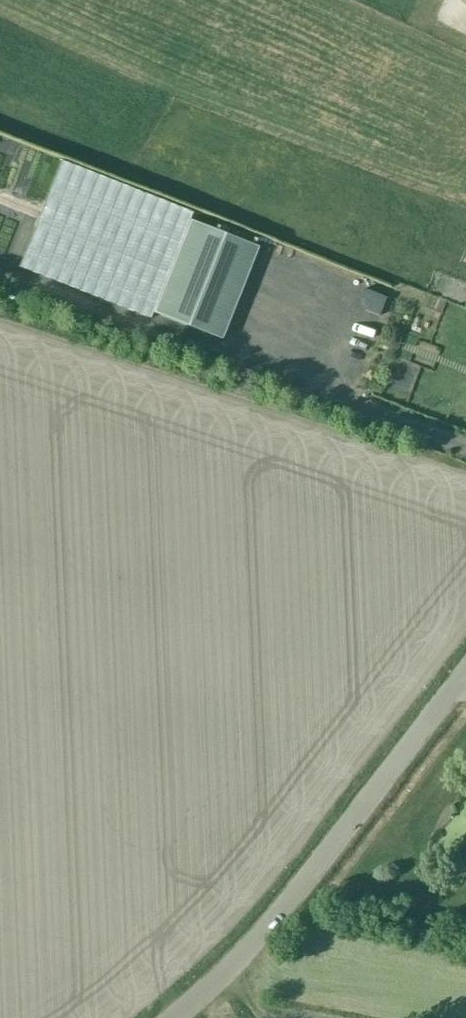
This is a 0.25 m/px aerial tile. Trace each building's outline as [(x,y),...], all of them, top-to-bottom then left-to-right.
[(153,312),(217,337),(255,244),(190,218),(193,212),(61,159),(19,265),(151,318),(153,312)] [(0,240),(0,256),(7,258),(13,236),(2,233),(0,240)]
